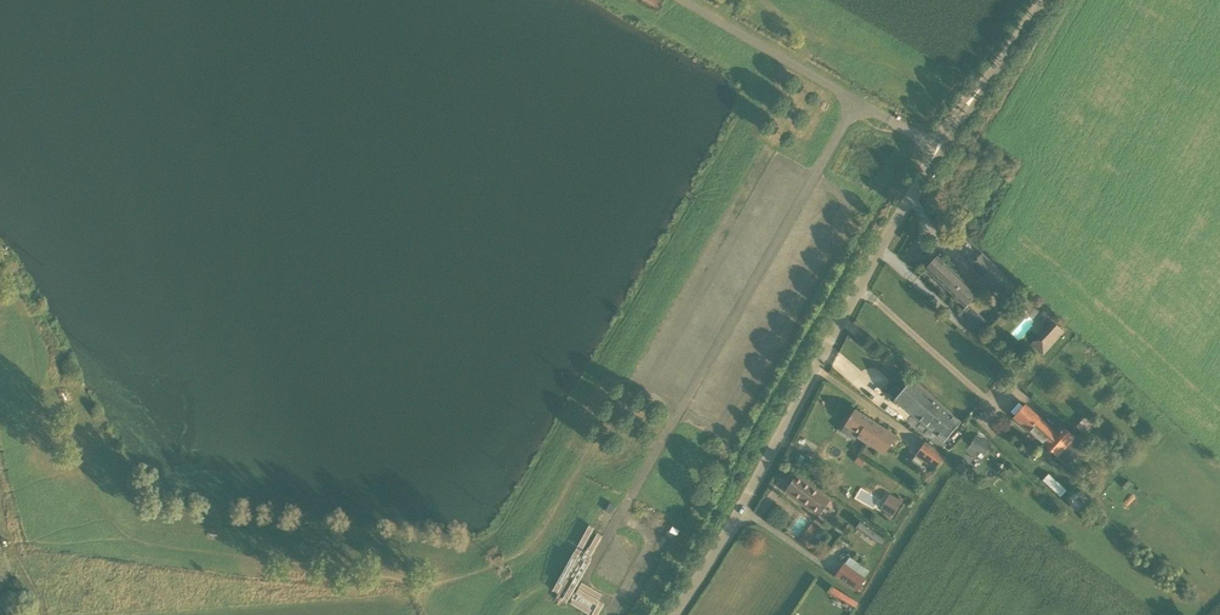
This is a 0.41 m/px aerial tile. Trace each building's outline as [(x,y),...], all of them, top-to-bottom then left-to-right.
[(1004,297),(1015,286),(1007,279),(1008,278),(982,254),(978,258),(975,255),(972,258),(975,262),(971,266),(996,291),(997,290),(1004,297)] [(937,256),(925,269),(947,289),(965,308),(978,295),(937,256)] [(1043,355),(1064,332),(1046,316),(1041,321),(1047,327),(1031,344),(1043,355)] [(982,330),(988,324),(984,319),(977,326),(982,330)] [(902,391),(895,400),(911,413),(945,442),(961,423),(912,380),(902,391)] [(895,400),(902,391),(896,386),(889,395),(895,400)] [(1042,421),(1040,419),(1040,418),(1025,405),(1014,418),(1028,431),(1029,431),(1044,445),(1066,465),(1084,445),(1062,425),(1053,435),(1040,423),(1042,421)] [(846,425),(841,432),(855,441),(858,437),(885,454),(896,437),(855,411),(846,425)] [(985,455),(991,443),(976,435),(970,446),(985,455)] [(926,442),(916,456),(924,461),(936,470),(946,456),(926,442)] [(859,456),(855,462),(861,466),(865,460),(859,456)] [(916,456),(912,462),(919,467),(924,461),(916,456)] [(1060,496),(1067,489),(1049,473),(1043,480),(1060,496)] [(786,491),(819,516),(831,501),(796,476),(786,491)] [(900,497),(898,499),(890,494),(881,509),(893,517),(904,499),(900,497)] [(861,521),(857,527),(882,545),(886,539),(861,521)] [(857,591),(866,580),(844,564),(835,576),(857,591)] [(835,587),(831,593),(855,606),(859,600),(835,587)]
